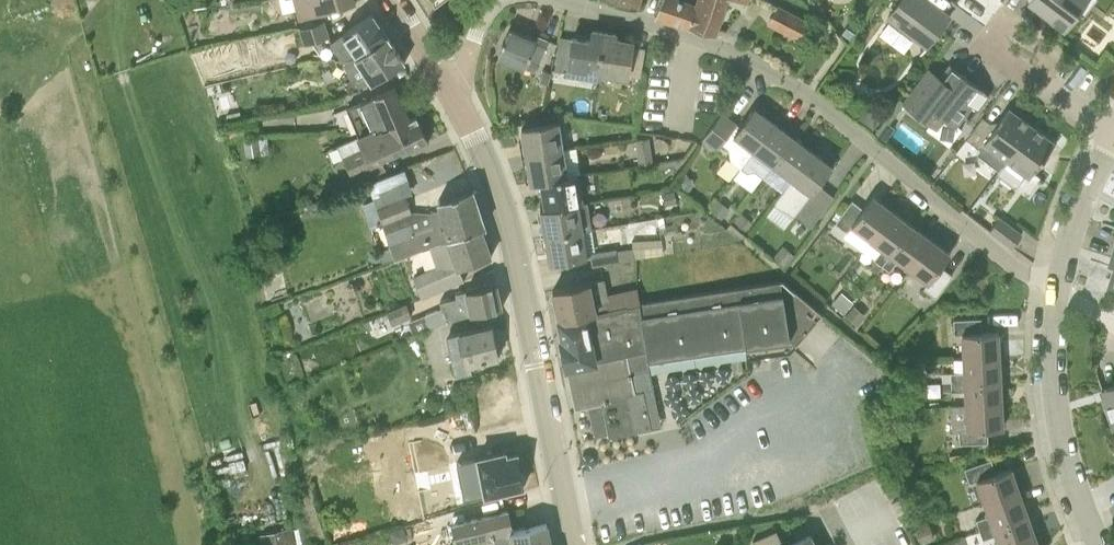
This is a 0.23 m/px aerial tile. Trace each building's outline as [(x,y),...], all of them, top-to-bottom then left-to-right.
[(355,3),(355,0),(293,0),(298,19),(355,3)] [(635,9),(638,0),(612,0),(635,9)] [(696,6),(678,0),(652,0),(660,2),(656,17),(714,34),(724,0),(698,0),(696,6)] [(887,19),(926,49),(950,18),(926,0),(900,0),(887,19)] [(1029,4),(1064,30),(1078,11),(1076,9),(1082,0),(1032,0),(1029,4)] [(802,21),(774,7),(767,24),(793,38),(802,21)] [(373,13),(341,33),(331,40),(330,36),(324,19),(300,27),(305,45),(313,43),(322,58),(341,57),(342,59),(352,59),(388,36),(373,13)] [(853,29),(845,23),(839,33),(848,38),(853,29)] [(498,57),(522,67),(522,66),(534,71),(545,47),(535,43),(536,40),(509,29),(504,41),(503,41),(502,44),(502,45),(498,57)] [(597,78),(598,73),(596,73),(603,37),(600,36),(600,31),(592,30),(591,41),(572,38),(566,73),(597,78)] [(596,73),(598,73),(625,77),(627,71),(639,74),(641,65),(628,63),(633,42),(615,39),(616,34),(600,31),(600,36),(603,37),(596,73)] [(352,59),(342,59),(358,86),(372,82),(372,83),(405,62),(388,36),(352,59)] [(972,106),(976,110),(987,95),(989,96),(989,95),(955,69),(946,82),(928,68),(902,102),(936,128),(944,117),(956,127),(972,106)] [(549,84),(552,72),(543,69),(538,81),(549,84)] [(395,86),(375,96),(373,96),(360,102),(361,102),(347,107),(357,132),(388,131),(410,119),(395,86)] [(538,109),(526,107),(525,116),(537,118),(538,109)] [(717,150),(723,143),(729,148),(730,159),(741,167),(754,149),(774,123),(754,108),(740,126),(722,113),(702,139),(706,142),(716,149),(717,150)] [(871,108),(862,121),(874,130),(884,117),(871,108)] [(1006,160),(1032,126),(1007,108),(1006,109),(1008,110),(995,127),(982,117),(966,139),(980,150),(985,144),(1006,160)] [(388,131),(357,132),(358,134),(356,135),(356,136),(338,144),(355,184),(384,171),(380,161),(408,148),(409,150),(429,141),(417,116),(410,119),(388,131)] [(563,149),(558,121),(522,127),(525,144),(526,156),(563,149)] [(763,177),(773,164),(793,137),(774,123),(754,149),(741,167),(746,172),(754,170),(763,177)] [(1026,174),(1018,184),(1029,192),(1040,176),(1033,171),(1053,144),(1055,146),(1056,144),(1054,143),(1032,126),(1006,160),(1026,174)] [(894,141),(893,131),(888,128),(880,139),(890,147),(894,141)] [(649,136),(635,139),(639,164),(653,161),(649,136)] [(259,141),(258,137),(244,139),(245,156),(261,153),(271,153),(269,140),(259,141)] [(793,178),(813,152),(793,137),(773,164),(793,178)] [(706,142),(703,145),(707,147),(705,149),(712,155),(716,149),(706,142)] [(563,149),(526,156),(531,181),(540,179),(541,181),(578,175),(578,174),(568,175),(563,149)] [(835,194),(820,183),(832,166),(813,152),(793,178),(774,203),(776,206),(781,208),(784,209),(787,211),(791,214),(793,216),(795,213),(812,225),(835,194)] [(578,175),(541,181),(545,207),(541,208),(541,209),(583,202),(578,175)] [(377,205),(389,201),(384,188),(376,190),(377,194),(373,196),(377,205)] [(382,221),(394,258),(428,247),(482,227),(485,227),(473,191),(474,191),(473,189),(452,196),(436,201),(439,210),(429,213),(411,211),(405,195),(389,201),(377,205),(382,221)] [(683,198),(673,191),(665,200),(675,208),(683,198)] [(864,207),(853,199),(835,223),(847,232),(852,226),(871,239),(892,210),(873,196),(864,207)] [(718,222),(728,207),(717,197),(705,213),(718,222)] [(583,202),(541,209),(544,226),(545,236),(591,228),(592,228),(588,202),(583,203),(583,202)] [(881,265),(911,225),(892,210),(871,239),(882,248),(874,259),(881,265)] [(753,222),(741,212),(734,220),(746,230),(753,222)] [(999,217),(989,230),(1012,247),(1022,234),(999,217)] [(909,268),(931,239),(911,225),(881,265),(890,271),(898,260),(909,268)] [(439,271),(415,280),(422,297),(462,280),(457,268),(491,254),(482,227),(428,247),(439,271)] [(550,264),(591,256),(595,256),(595,253),(591,228),(545,236),(546,236),(550,262),(549,262),(550,264)] [(595,253),(595,256),(591,256),(592,266),(635,259),(663,254),(661,238),(631,240),(633,246),(595,253)] [(950,254),(931,239),(909,268),(928,282),(923,288),(935,297),(952,275),(941,266),(950,254)] [(394,258),(390,245),(376,250),(381,263),(394,258)] [(773,257),(784,266),(794,255),(783,245),(773,257)] [(635,303),(640,302),(637,289),(607,295),(604,279),(553,290),(559,318),(635,303)] [(778,281),(640,302),(635,303),(635,306),(638,323),(632,324),(637,349),(565,364),(568,374),(570,374),(578,408),(588,406),(595,436),(607,433),(607,435),(635,429),(628,394),(633,393),(627,362),(639,360),(786,331),(795,339),(818,311),(782,281),(778,281)] [(462,316),(470,315),(503,308),(497,283),(465,291),(455,292),(457,297),(440,301),(442,307),(408,321),(412,334),(447,321),(462,316)] [(851,302),(840,293),(832,302),(843,312),(851,302)] [(407,303),(386,311),(391,323),(411,315),(407,303)] [(635,303),(559,318),(563,338),(560,339),(565,364),(637,349),(632,324),(638,323),(635,306),(635,303)] [(865,315),(854,305),(846,314),(857,324),(865,315)] [(963,357),(999,355),(998,331),(983,332),(982,318),(953,319),(954,335),(962,334),(963,357)] [(472,372),(470,362),(498,356),(498,353),(501,352),(499,342),(495,343),(492,325),(470,329),(458,331),(446,334),(454,376),(472,372)] [(951,382),(1000,379),(999,355),(963,357),(964,371),(950,372),(951,382)] [(740,359),(731,360),(732,371),(741,370),(740,359)] [(966,405),(1002,403),(1000,379),(951,382),(951,383),(951,389),(951,392),(965,391),(966,405)] [(1113,427),(1113,385),(1107,387),(1111,398),(1106,399),(1105,399),(1113,427)] [(987,428),(1003,428),(1002,403),(966,405),(967,428),(959,429),(959,444),(988,443),(987,428)] [(437,448),(404,454),(411,499),(444,494),(437,448)] [(505,451),(476,457),(477,461),(469,463),(476,503),(486,501),(484,494),(524,486),(523,482),(526,482),(524,470),(521,470),(517,453),(506,455),(505,451)] [(985,502),(1019,490),(1011,467),(996,472),(990,457),(964,466),(970,483),(978,480),(985,502)] [(980,529),(1027,513),(1019,490),(985,502),(990,514),(976,519),(980,529)] [(512,530),(508,511),(487,515),(452,522),(456,543),(495,535),(497,544),(498,544),(551,544),(547,523),(512,530)] [(980,529),(983,539),(997,534),(1001,544),(1008,544),(1035,535),(1027,513),(980,529)] [(929,522),(915,527),(920,542),(934,537),(929,522)] [(290,527),(259,533),(262,544),(295,544),(290,527)] [(754,542),(756,544),(783,544),(776,532),(754,542)] [(1008,544),(1038,544),(1035,535),(1008,544)] [(811,536),(790,544),(816,544),(811,536)]
